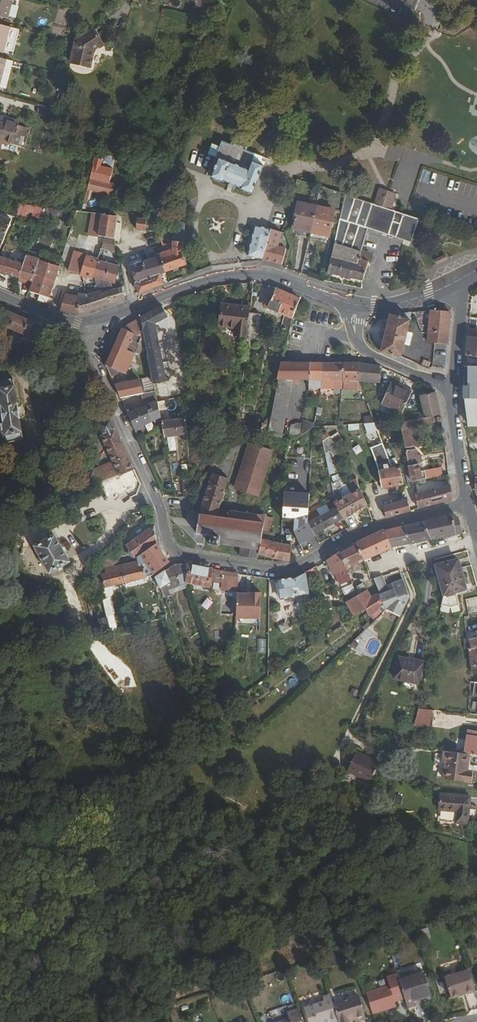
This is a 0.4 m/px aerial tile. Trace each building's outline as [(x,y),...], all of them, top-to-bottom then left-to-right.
[(8,18),(13,0),(0,0),(0,16),(8,18)] [(0,24),(0,51),(3,52),(10,26),(0,24)] [(76,35),(70,59),(90,64),(94,48),(104,42),(92,25),(76,35)] [(6,59),(0,82),(0,87),(5,88),(12,60),(6,59)] [(0,117),(0,150),(1,151),(3,145),(9,147),(10,143),(21,146),(27,127),(19,125),(20,122),(0,117)] [(263,163),(222,147),(211,175),(223,180),(223,178),(241,185),(240,187),(252,191),(263,163)] [(95,176),(90,175),(87,189),(111,195),(113,185),(108,184),(111,174),(97,171),(95,176)] [(171,188),(174,180),(167,177),(164,185),(171,188)] [(416,215),(401,211),(388,207),(392,193),(389,192),(384,190),(382,197),(374,194),(372,200),(344,192),(327,270),(362,278),(369,252),(360,249),(366,225),(394,234),(404,237),(409,238),(416,215)] [(9,213),(13,203),(0,199),(0,210),(9,213)] [(271,210),(287,214),(290,201),(285,200),(284,203),(274,200),(271,210)] [(333,208),(297,200),(292,223),(328,231),(333,208)] [(32,216),(45,218),(46,205),(22,202),(21,215),(32,216)] [(97,234),(100,214),(92,213),(89,232),(97,234)] [(4,237),(11,218),(6,216),(0,214),(0,236),(4,237)] [(116,216),(100,214),(97,234),(105,235),(113,236),(116,216)] [(146,217),(138,216),(136,227),(144,228),(146,217)] [(174,221),(173,239),(183,240),(185,222),(174,220),(174,221)] [(281,230),(255,224),(248,253),(283,262),(287,246),(280,245),(281,240),(279,240),(281,230)] [(113,236),(105,235),(101,247),(115,250),(113,236)] [(182,252),(183,240),(173,239),(173,247),(159,251),(165,271),(186,263),(182,252)] [(160,272),(165,271),(159,251),(151,254),(152,258),(143,261),(148,276),(160,272)] [(30,256),(26,255),(23,262),(0,254),(0,255),(0,270),(35,281),(38,273),(34,272),(39,258),(30,256)] [(85,260),(82,272),(93,276),(98,259),(87,255),(85,260)] [(35,281),(33,287),(50,293),(60,265),(60,264),(40,257),(39,258),(34,272),(38,273),(35,281)] [(75,270),(78,258),(75,257),(72,257),(68,268),(75,270)] [(85,260),(78,258),(75,270),(82,272),(85,260)] [(98,259),(93,276),(103,279),(103,284),(99,284),(99,289),(87,293),(88,296),(91,308),(114,300),(125,296),(122,285),(118,286),(117,281),(113,282),(119,264),(98,259)] [(148,276),(143,261),(132,264),(137,280),(148,276)] [(164,282),(160,272),(148,276),(137,280),(135,281),(139,291),(164,282)] [(300,299),(276,287),(266,309),(292,320),(300,299)] [(49,295),(32,289),(29,300),(35,302),(50,307),(51,306),(54,294),(51,293),(50,293),(49,295)] [(78,312),(78,295),(64,292),(61,308),(78,312)] [(78,312),(91,308),(88,296),(78,295),(78,312)] [(250,305),(214,302),(214,323),(235,326),(235,334),(247,335),(250,305)] [(153,381),(155,381),(165,379),(159,350),(158,343),(171,340),(168,323),(167,316),(163,304),(142,315),(143,328),(153,381)] [(449,309),(431,308),(428,338),(447,340),(448,330),(447,330),(449,309)] [(2,323),(32,337),(39,322),(8,309),(2,323)] [(411,310),(390,312),(381,349),(382,349),(400,358),(411,310)] [(105,363),(111,376),(114,375),(117,370),(117,368),(125,371),(126,372),(134,352),(133,351),(133,347),(138,348),(137,336),(133,336),(134,332),(143,328),(142,315),(123,326),(105,363)] [(467,334),(476,335),(476,328),(468,327),(467,334)] [(467,334),(465,353),(476,355),(476,335),(467,334)] [(444,364),(444,353),(434,353),(433,364),(444,364)] [(310,361),(282,360),(278,378),(310,378),(310,361)] [(323,378),(323,361),(312,361),(310,361),(310,378),(310,379),(309,389),(321,389),(321,387),(323,378)] [(344,361),(323,361),(323,378),(344,379),(344,361)] [(358,361),(344,361),(344,379),(359,379),(358,361)] [(359,361),(358,361),(359,379),(381,381),(379,364),(359,361)] [(463,377),(476,377),(476,364),(465,364),(463,377)] [(0,378),(0,396),(1,403),(0,403),(0,421),(4,420),(7,441),(23,438),(13,376),(0,378)] [(463,377),(463,394),(463,396),(464,396),(473,396),(476,397),(476,377),(463,377)] [(139,378),(114,383),(120,396),(146,391),(146,388),(143,388),(143,387),(140,387),(139,378)] [(291,385),(276,382),(266,431),(281,434),(291,385)] [(412,392),(392,383),(383,403),(403,412),(412,392)] [(420,394),(425,416),(441,413),(440,412),(436,391),(420,394)] [(464,396),(466,423),(476,423),(476,408),(473,408),(473,396),(464,396)] [(168,408),(166,398),(158,399),(158,400),(161,414),(164,413),(163,409),(168,408)] [(158,400),(128,412),(134,427),(160,415),(161,414),(158,400)] [(185,416),(161,420),(164,434),(186,432),(185,416)] [(427,424),(425,416),(400,421),(406,446),(422,444),(445,441),(444,432),(419,435),(420,440),(417,441),(416,432),(418,432),(417,426),(427,424)] [(101,433),(114,462),(119,474),(134,468),(111,417),(98,422),(103,433),(101,433)] [(235,431),(237,423),(230,421),(228,429),(235,431)] [(375,421),(364,422),(367,430),(377,427),(375,421)] [(348,431),(359,430),(358,423),(347,425),(348,431)] [(330,434),(326,436),(349,472),(354,470),(330,434)] [(250,440),(239,479),(260,486),(272,447),(250,440)] [(382,459),(384,468),(387,467),(383,444),(371,446),(373,461),(382,459)] [(420,469),(416,448),(407,449),(413,479),(417,478),(432,476),(431,470),(424,471),(424,468),(420,469)] [(89,479),(91,485),(119,474),(114,462),(94,469),(97,476),(89,479)] [(399,466),(392,467),(379,469),(383,486),(403,482),(399,466)] [(86,473),(89,479),(97,476),(94,469),(86,473)] [(217,515),(228,476),(212,471),(201,512),(217,515)] [(331,477),(335,486),(341,484),(337,474),(331,477)] [(192,493),(190,478),(183,479),(185,494),(192,493)] [(419,491),(417,478),(413,479),(413,480),(418,506),(452,497),(450,483),(419,491)] [(338,504),(344,516),(368,503),(362,490),(360,490),(360,488),(337,500),(338,504)] [(309,495),(284,493),(282,521),(307,523),(309,495)] [(384,506),(386,516),(410,509),(407,499),(399,501),(399,498),(395,498),(394,503),(384,506)] [(309,520),(315,532),(344,516),(338,504),(333,507),(330,501),(321,506),(324,512),(309,520)] [(217,515),(201,512),(198,531),(212,533),(210,543),(220,545),(220,542),(241,546),(239,555),(257,557),(258,553),(262,537),(265,513),(250,511),(247,511),(231,509),(229,517),(217,515)] [(432,538),(445,535),(462,531),(460,523),(458,517),(457,516),(456,515),(454,514),(452,514),(451,514),(449,514),(448,514),(440,516),(427,519),(424,519),(432,538)] [(411,542),(421,540),(432,538),(424,519),(410,522),(405,524),(411,542)] [(152,545),(157,541),(155,525),(155,524),(128,544),(130,547),(129,551),(132,555),(136,555),(139,554),(152,545)] [(392,546),(411,542),(405,524),(398,525),(390,527),(384,529),(392,547),(392,546)] [(364,558),(392,547),(384,529),(384,528),(378,531),(363,538),(356,541),(359,547),(364,558)] [(70,561),(55,533),(35,544),(50,571),(70,561)] [(262,537),(258,553),(282,558),(291,559),(293,543),(262,537)] [(356,541),(340,550),(347,566),(352,564),(353,566),(360,564),(359,561),(364,558),(359,547),(356,541)] [(152,545),(139,554),(145,562),(146,562),(154,572),(166,564),(152,545)] [(340,550),(329,556),(333,566),(331,567),(333,571),(335,571),(339,582),(352,578),(347,566),(340,550)] [(458,557),(435,564),(445,590),(443,600),(454,604),(461,602),(457,589),(464,587),(461,579),(465,578),(458,557)] [(141,564),(140,559),(123,564),(106,568),(107,571),(102,573),(104,583),(105,586),(116,583),(127,580),(151,574),(154,572),(146,562),(141,564)] [(156,575),(165,595),(171,593),(169,587),(188,580),(210,585),(211,578),(223,581),(225,569),(210,566),(188,562),(184,561),(179,561),(176,562),(175,563),(172,564),(168,567),(156,575)] [(296,575),(279,578),(281,597),(298,595),(298,592),(309,591),(307,578),(316,574),(313,566),(296,575)] [(380,592),(379,592),(386,608),(400,616),(410,596),(404,577),(393,580),(395,587),(388,589),(381,574),(373,576),(380,592)] [(379,592),(377,593),(371,596),(363,582),(357,585),(360,592),(358,593),(366,607),(369,613),(372,612),(376,618),(386,609),(386,608),(379,592)] [(116,583),(105,586),(107,596),(116,593),(118,591),(116,583)] [(230,612),(231,591),(227,591),(227,593),(219,601),(219,612),(230,612)] [(260,592),(237,592),(237,618),(259,618),(260,592)] [(366,607),(358,593),(347,599),(355,615),(366,607)] [(87,596),(91,616),(94,615),(93,609),(95,608),(92,595),(87,596)] [(103,630),(110,628),(107,616),(99,618),(103,630)] [(419,682),(424,660),(399,655),(394,676),(419,682)] [(421,707),(416,723),(435,724),(437,709),(421,707)] [(466,751),(469,752),(472,752),(476,753),(476,730),(475,729),(470,729),(466,751)] [(468,762),(469,752),(466,751),(441,748),(439,767),(445,767),(445,777),(470,780),(470,768),(468,768),(468,762)] [(380,762),(356,751),(348,769),(372,780),(380,762)] [(405,791),(399,789),(397,796),(403,798),(405,791)] [(470,794),(441,792),(439,809),(456,810),(455,821),(467,823),(470,794)] [(423,939),(430,937),(427,928),(421,929),(423,939)] [(476,990),(470,971),(445,979),(451,998),(476,990)] [(425,974),(401,981),(407,999),(409,1007),(416,1005),(414,1000),(431,994),(425,974)] [(391,987),(367,994),(374,1015),(398,1007),(397,1002),(407,999),(401,981),(399,975),(389,978),(391,987)] [(334,1004),(339,1021),(349,1021),(356,1020),(357,1021),(360,1021),(367,1020),(360,996),(334,1004)] [(333,1000),(309,1007),(314,1021),(339,1021),(334,1004),(333,1000)] [(298,1011),(288,1014),(290,1021),(288,1021),(302,1021),(298,1011)]
